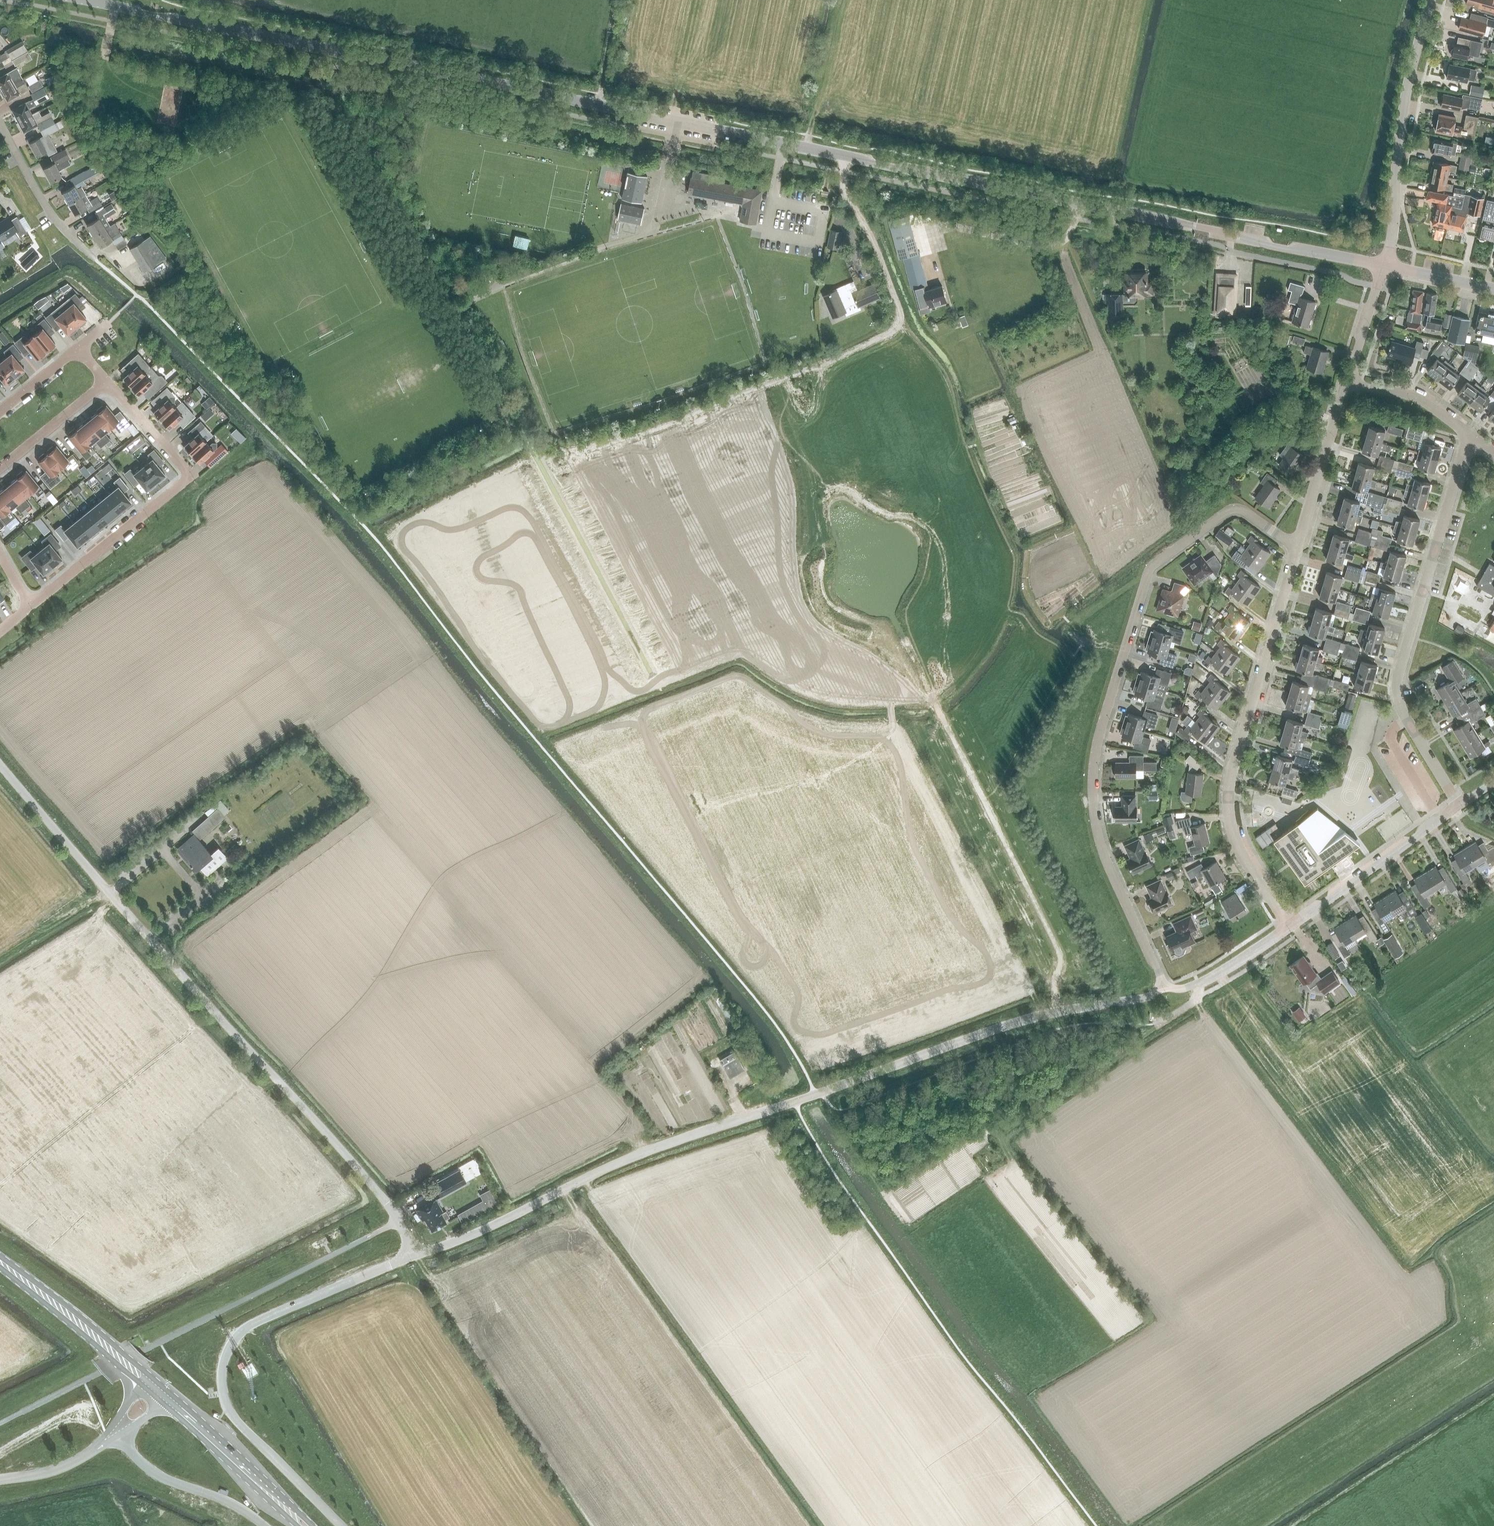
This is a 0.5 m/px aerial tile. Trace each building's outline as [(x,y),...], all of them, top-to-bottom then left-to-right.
[(1481,7),(1480,10),(1493,14),(1493,0),(1466,0),(1466,3),(1481,7)] [(1485,25),(1488,17),(1471,13),(1469,20),(1461,18),(1458,28),(1483,35),(1486,25),(1485,25)] [(1479,57),(1482,43),(1458,37),(1457,45),(1454,44),(1451,56),(1467,59),(1468,55),(1479,57)] [(5,53),(0,55),(0,62),(8,57),(10,56),(12,60),(28,51),(22,40),(4,51),(5,53)] [(15,66),(24,60),(26,62),(32,59),(28,51),(12,60),(15,66)] [(1474,80),(1476,70),(1465,67),(1450,64),(1447,78),(1462,81),(1463,81),(1464,78),(1474,80)] [(52,66),(47,68),(50,74),(56,71),(52,66)] [(20,74),(16,68),(0,78),(0,90),(0,91),(22,78),(20,74)] [(8,100),(28,88),(22,78),(0,91),(4,97),(5,96),(8,100)] [(45,85),(41,78),(28,85),(32,92),(45,85)] [(1484,89),(1470,86),(1469,94),(1482,96),(1484,89)] [(31,114),(28,108),(49,97),(44,87),(31,94),(33,99),(30,101),(30,100),(18,106),(18,107),(13,110),(15,115),(14,116),(17,121),(31,114)] [(51,90),(55,99),(62,96),(57,87),(51,90)] [(1462,97),(1456,96),(1443,94),(1441,106),(1454,109),(1454,107),(1460,109),(1467,107),(1480,110),(1482,98),(1462,94),(1462,97)] [(72,114),(67,104),(60,108),(65,117),(72,114)] [(41,130),(55,122),(49,112),(34,120),(31,114),(17,121),(20,127),(21,126),(24,131),(30,128),(30,129),(38,125),(41,130)] [(1466,115),(1463,127),(1454,125),(1455,117),(1439,114),(1436,131),(1462,136),(1474,139),(1478,117),(1466,115)] [(57,151),(49,134),(58,129),(55,122),(41,130),(43,135),(40,138),(39,137),(30,142),(37,156),(46,151),(49,155),(57,151)] [(1447,142),(1447,141),(1434,139),(1432,152),(1444,155),(1451,156),(1451,154),(1455,155),(1456,151),(1457,151),(1459,144),(1447,142)] [(58,171),(71,164),(68,159),(70,158),(65,149),(51,157),(54,163),(43,168),(50,181),(61,176),(58,171)] [(1471,158),(1472,155),(1462,153),(1460,162),(1470,164),(1471,158)] [(1455,172),(1457,166),(1450,164),(1434,161),(1431,174),(1447,177),(1449,170),(1455,172)] [(1469,171),(1470,164),(1460,162),(1459,169),(1469,171)] [(74,186),(62,193),(68,203),(80,196),(85,193),(81,186),(85,184),(83,181),(92,175),(88,169),(83,171),(70,179),(71,181),(74,186)] [(756,223),(762,190),(724,183),(726,177),(693,171),(689,193),(741,203),(741,204),(742,206),(743,206),(740,220),(756,223)] [(627,172),(621,198),(642,203),(647,177),(627,172)] [(1446,183),(1447,177),(1431,174),(1429,186),(1445,189),(1452,190),(1453,185),(1446,183)] [(110,191),(113,197),(122,192),(118,186),(110,191)] [(1464,197),(1465,190),(1454,188),(1453,195),(1464,197)] [(1463,198),(1448,195),(1429,191),(1427,199),(1438,202),(1433,224),(1447,227),(1450,216),(1449,215),(1450,212),(1451,213),(1452,207),(1461,209),(1463,198)] [(80,196),(68,203),(75,214),(86,207),(89,212),(94,209),(102,204),(97,197),(90,201),(85,193),(80,196)] [(1480,215),(1484,199),(1464,194),(1463,198),(1461,209),(1452,207),(1451,213),(1450,212),(1449,215),(1450,216),(1447,227),(1463,231),(1466,216),(1467,213),(1480,216),(1480,215)] [(1487,199),(1478,237),(1486,239),(1486,238),(1493,240),(1493,201),(1487,199)] [(98,218),(87,225),(93,236),(105,228),(110,226),(105,218),(116,211),(111,204),(104,208),(96,213),(98,218)] [(618,219),(642,224),(645,209),(621,204),(618,219)] [(927,285),(919,254),(909,215),(889,220),(899,259),(903,258),(912,289),(914,288),(923,286),(927,285)] [(1,241),(4,244),(11,240),(12,241),(26,232),(17,217),(11,221),(8,217),(0,222),(0,242),(1,241)] [(142,220),(139,223),(145,230),(148,227),(142,220)] [(105,228),(93,236),(100,246),(112,239),(118,250),(127,244),(123,238),(119,231),(115,233),(110,225),(110,226),(105,228)] [(842,231),(831,229),(827,247),(834,248),(837,237),(841,237),(842,231)] [(129,248),(129,249),(144,272),(158,263),(166,258),(150,236),(144,239),(129,248)] [(26,269),(39,257),(34,251),(21,264),(26,269)] [(485,264),(478,266),(480,275),(487,274),(492,273),(497,272),(498,272),(495,258),(484,260),(485,264)] [(1152,293),(1152,283),(1146,283),(1146,272),(1127,273),(1127,293),(1122,294),(1122,293),(1109,294),(1103,294),(1103,303),(1109,303),(1109,315),(1123,315),(1122,304),(1135,304),(1138,301),(1137,294),(1152,293)] [(1235,315),(1236,283),(1237,275),(1217,273),(1215,313),(1235,315)] [(859,306),(880,297),(874,284),(857,291),(853,282),(834,290),(834,291),(824,296),(833,317),(845,312),(847,315),(860,309),(859,306)] [(1308,326),(1315,302),(1300,297),(1301,294),(1302,294),(1304,286),(1290,282),(1288,290),(1292,291),(1289,300),(1298,302),(1292,321),(1308,326)] [(931,311),(930,306),(947,302),(942,286),(925,291),(923,286),(914,288),(921,314),(931,311)] [(1419,331),(1422,314),(1420,314),(1423,292),(1413,290),(1410,312),(1413,313),(1412,322),(1406,321),(1404,329),(1419,331)] [(65,300),(60,305),(78,327),(79,326),(80,326),(86,321),(84,319),(86,318),(80,311),(78,308),(83,303),(75,293),(65,300)] [(1439,332),(1441,324),(1442,320),(1431,318),(1432,315),(1434,315),(1437,294),(1427,293),(1423,317),(1429,318),(1427,329),(1439,332)] [(34,304),(38,308),(43,304),(39,299),(34,304)] [(54,310),(45,317),(53,328),(59,323),(61,326),(67,333),(69,332),(70,334),(77,329),(76,328),(78,327),(60,305),(54,310)] [(42,315),(38,311),(33,315),(37,320),(42,315)] [(1493,315),(1493,313),(1488,312),(1488,313),(1479,311),(1476,324),(1475,331),(1483,333),(1481,341),(1489,343),(1491,335),(1493,335),(1493,315)] [(1452,314),(1445,313),(1442,326),(1449,327),(1452,314)] [(968,325),(965,315),(959,317),(962,327),(968,325)] [(1464,343),(1470,320),(1453,316),(1447,340),(1464,343)] [(33,335),(47,353),(54,347),(53,345),(55,343),(47,333),(52,329),(44,318),(35,325),(38,331),(33,335)] [(40,359),(47,353),(33,335),(28,339),(23,335),(14,342),(22,353),(28,348),(36,358),(38,357),(40,359)] [(1303,345),(1305,339),(1294,335),(1292,341),(1303,345)] [(9,341),(6,336),(1,340),(4,345),(9,341)] [(1419,358),(1424,342),(1417,340),(1415,348),(1392,341),(1387,356),(1402,360),(1401,362),(1410,365),(1413,356),(1419,358)] [(1442,341),(1433,353),(1433,352),(1427,361),(1432,365),(1437,358),(1438,356),(1439,357),(1448,345),(1442,341)] [(1479,346),(1466,343),(1463,355),(1472,357),(1471,362),(1476,363),(1479,346)] [(2,360),(16,378),(23,372),(22,370),(24,368),(16,359),(21,355),(12,344),(4,351),(6,356),(2,360)] [(1313,348),(1309,346),(1305,345),(1303,352),(1311,355),(1307,368),(1322,372),(1328,352),(1313,347),(1313,348)] [(1429,350),(1422,348),(1420,356),(1426,358),(1429,350)] [(138,353),(120,369),(121,369),(125,373),(127,371),(128,372),(126,375),(123,377),(125,379),(123,380),(129,387),(144,373),(151,367),(138,353)] [(1439,379),(1450,364),(1445,360),(1443,363),(1437,358),(1427,371),(1439,379)] [(16,378),(2,360),(0,362),(0,378),(5,384),(7,382),(8,384),(16,378)] [(1465,376),(1474,364),(1469,360),(1460,372),(1465,376)] [(1450,388),(1459,375),(1453,370),(1455,368),(1450,364),(1439,379),(1450,388)] [(1470,380),(1479,368),(1474,364),(1465,376),(1470,380)] [(144,373),(129,387),(135,394),(137,393),(138,394),(141,392),(150,384),(156,391),(167,381),(163,376),(162,375),(158,375),(151,367),(144,373)] [(1469,402),(1481,386),(1476,383),(1473,386),(1467,381),(1458,394),(1469,402)] [(1480,410),(1490,398),(1483,393),(1486,390),(1481,386),(1469,402),(1480,410)] [(155,413),(154,414),(160,421),(175,407),(182,401),(172,391),(171,392),(166,387),(159,393),(165,401),(154,411),(155,413)] [(214,402),(209,397),(201,404),(206,409),(214,402)] [(175,407),(160,421),(166,428),(167,426),(169,428),(180,418),(186,424),(195,416),(182,401),(175,407)] [(96,413),(109,428),(114,425),(119,431),(124,427),(106,405),(104,407),(102,405),(97,410),(98,412),(97,412),(96,413)] [(205,412),(201,416),(205,420),(209,416),(205,412)] [(104,433),(109,428),(96,413),(87,421),(105,443),(109,448),(113,444),(104,433)] [(192,438),(184,445),(185,447),(184,448),(190,455),(205,441),(212,435),(205,427),(205,426),(200,420),(187,432),(192,438)] [(100,447),(105,443),(87,421),(77,429),(90,444),(95,440),(100,447)] [(1401,436),(1403,429),(1389,425),(1387,432),(1401,436)] [(1381,443),(1381,442),(1385,431),(1369,426),(1366,439),(1381,443)] [(1420,441),(1423,431),(1423,430),(1409,426),(1406,437),(1420,441)] [(90,444),(77,429),(76,429),(77,429),(76,430),(74,428),(69,433),(70,434),(68,436),(86,458),(90,454),(85,448),(90,444)] [(240,432),(235,438),(240,442),(245,437),(240,432)] [(1304,456),(1298,452),(1305,441),(1294,434),(1280,455),(1284,458),(1279,464),(1292,474),(1297,467),(1297,466),(1304,456)] [(126,445),(132,452),(139,446),(133,439),(126,445)] [(1381,442),(1381,443),(1366,439),(1362,451),(1378,455),(1380,449),(1389,451),(1390,445),(1381,442)] [(205,441),(190,455),(196,462),(198,460),(199,462),(216,448),(216,444),(212,443),(209,446),(205,441)] [(1437,459),(1441,447),(1425,442),(1423,450),(1419,448),(1418,454),(1422,455),(1437,459)] [(228,451),(221,444),(211,453),(217,461),(228,451)] [(72,454),(67,459),(56,446),(54,448),(52,446),(47,450),(48,452),(47,454),(59,469),(64,465),(69,472),(79,464),(72,454)] [(162,460),(153,450),(148,454),(152,458),(142,466),(156,483),(164,477),(163,476),(164,474),(156,464),(162,460)] [(59,469),(47,454),(45,455),(44,453),(38,457),(40,459),(38,461),(55,483),(60,479),(55,472),(59,469)] [(1392,466),(1394,460),(1380,455),(1378,462),(1392,466)] [(1434,472),(1437,459),(1422,455),(1418,467),(1434,472)] [(1411,472),(1413,465),(1399,461),(1397,467),(1411,472)] [(1371,479),(1374,467),(1359,462),(1355,475),(1371,479)] [(1391,472),(1392,466),(1378,462),(1376,468),(1391,472)] [(109,463),(102,469),(105,473),(113,467),(109,463)] [(87,468),(90,473),(95,469),(91,464),(87,468)] [(149,489),(156,483),(142,466),(133,473),(130,469),(124,473),(133,484),(138,480),(146,489),(148,488),(149,489)] [(1409,478),(1411,472),(1397,467),(1395,474),(1409,478)] [(16,478),(29,493),(33,490),(39,496),(44,493),(26,471),(23,472),(22,471),(17,475),(18,477),(17,478),(17,477),(16,478)] [(1280,489),(1278,488),(1274,485),(1278,480),(1267,473),(1261,482),(1265,485),(1256,498),(1269,507),(1274,500),(1273,500),(1280,489)] [(1377,481),(1371,479),(1355,475),(1351,487),(1367,492),(1369,486),(1375,487),(1377,481)] [(108,493),(121,509),(122,510),(132,502),(124,492),(129,488),(119,476),(113,481),(116,486),(108,493)] [(24,498),(29,493),(16,478),(6,486),(25,508),(29,504),(24,498)] [(1427,496),(1430,483),(1415,479),(1413,485),(1407,483),(1405,489),(1427,496)] [(25,508),(6,486),(0,491),(0,498),(9,509),(15,505),(20,512),(21,511),(25,516),(28,513),(25,508)] [(1423,508),(1427,496),(1405,489),(1403,495),(1409,497),(1407,504),(1423,508)] [(1386,497),(1384,496),(1369,492),(1367,498),(1384,503),(1386,497)] [(52,493),(48,497),(53,503),(58,500),(52,493)] [(113,517),(122,510),(121,509),(108,493),(99,500),(100,501),(112,516),(113,517)] [(1403,502),(1388,497),(1386,497),(1384,503),(1401,508),(1403,502)] [(6,524),(15,516),(9,509),(0,498),(0,517),(6,524)] [(1358,508),(1360,502),(1344,498),(1341,510),(1362,516),(1364,510),(1358,508)] [(1384,503),(1367,498),(1365,505),(1374,507),(1372,512),(1381,515),(1381,513),(1384,503)] [(104,524),(113,517),(112,516),(100,501),(99,500),(90,507),(91,508),(104,524)] [(1399,514),(1401,508),(1384,503),(1381,513),(1388,515),(1389,511),(1399,514)] [(81,514),(82,515),(95,531),(104,524),(91,508),(90,507),(81,514)] [(1360,523),(1362,516),(1341,510),(1337,523),(1352,527),(1354,521),(1360,523)] [(95,531),(82,515),(81,514),(73,521),(73,522),(86,538),(87,539),(95,531)] [(1416,532),(1420,520),(1404,515),(1402,522),(1396,521),(1394,526),(1400,528),(1416,532)] [(39,517),(34,521),(37,525),(42,521),(39,517)] [(87,539),(86,538),(73,522),(73,521),(64,528),(61,524),(54,529),(64,541),(69,537),(77,547),(87,539)] [(1231,536),(1234,531),(1228,526),(1224,531),(1231,536)] [(1416,532),(1400,528),(1394,526),(1393,531),(1399,533),(1397,540),(1412,545),(1416,532)] [(1373,540),(1377,529),(1372,527),(1371,532),(1358,528),(1357,535),(1373,540)] [(1215,535),(1229,545),(1233,539),(1219,529),(1215,535)] [(1258,540),(1257,539),(1260,535),(1252,529),(1249,534),(1252,535),(1248,541),(1250,543),(1246,549),(1264,562),(1271,553),(1256,542),(1258,540)] [(1392,538),(1382,535),(1383,531),(1377,529),(1373,540),(1390,544),(1392,538)] [(39,550),(53,567),(61,561),(60,560),(61,558),(53,548),(59,544),(50,534),(42,541),(44,546),(39,550)] [(1346,551),(1349,539),(1334,534),(1330,547),(1345,551),(1346,551)] [(1372,546),(1373,540),(1357,535),(1355,541),(1372,546)] [(1388,551),(1390,544),(1373,540),(1372,546),(1388,551)] [(1346,551),(1345,551),(1330,547),(1326,559),(1342,564),(1344,557),(1352,560),(1354,553),(1346,551)] [(1258,571),(1264,562),(1246,549),(1242,554),(1239,552),(1235,558),(1242,562),(1243,560),(1258,571)] [(46,573),(53,567),(39,550),(35,554),(30,551),(21,557),(30,568),(35,564),(43,573),(45,572),(46,573)] [(1402,568),(1406,555),(1390,551),(1387,563),(1402,568)] [(1216,577),(1222,564),(1215,555),(1205,561),(1201,555),(1183,568),(1195,584),(1212,571),(1216,577)] [(1387,563),(1381,561),(1379,567),(1385,569),(1383,576),(1399,580),(1402,568),(1387,563)] [(1490,563),(1476,585),(1493,595),(1493,566),(1490,563)] [(1360,575),(1362,569),(1348,565),(1346,571),(1360,575)] [(1254,596),(1261,588),(1246,577),(1248,575),(1242,570),(1237,576),(1240,578),(1236,583),(1254,596)] [(1379,581),(1381,575),(1367,570),(1365,577),(1379,581)] [(1359,582),(1360,575),(1346,571),(1344,578),(1359,582)] [(1339,589),(1342,576),(1327,572),(1323,584),(1339,589)] [(1378,587),(1379,581),(1365,577),(1363,583),(1378,587)] [(1187,597),(1189,589),(1185,586),(1175,582),(1172,590),(1169,591),(1164,590),(1157,609),(1167,612),(1167,613),(1178,616),(1184,596),(1187,597)] [(1247,605),(1254,596),(1236,583),(1232,589),(1229,587),(1225,592),(1231,597),(1233,595),(1247,605)] [(1215,589),(1220,592),(1224,587),(1219,584),(1215,589)] [(1335,601),(1339,589),(1323,584),(1319,597),(1335,601)] [(1392,604),(1395,592),(1380,587),(1378,594),(1372,593),(1370,598),(1392,604)] [(1388,617),(1392,604),(1370,598),(1369,604),(1374,606),(1372,612),(1388,617)] [(1350,612),(1352,606),(1337,601),(1335,608),(1350,612)] [(1244,631),(1250,622),(1236,612),(1238,609),(1232,605),(1227,610),(1230,612),(1226,618),(1244,631)] [(1369,618),(1371,611),(1356,607),(1354,613),(1369,618)] [(1328,625),(1332,613),(1316,608),(1312,621),(1328,625)] [(1348,618),(1350,612),(1335,608),(1333,614),(1348,618)] [(1367,624),(1369,618),(1354,613),(1352,620),(1367,624)] [(1210,618),(1206,624),(1210,627),(1214,622),(1210,618)] [(1237,640),(1244,631),(1226,618),(1222,623),(1219,621),(1215,627),(1221,631),(1223,629),(1237,640)] [(1202,623),(1194,621),(1191,629),(1199,631),(1202,623)] [(1328,625),(1312,621),(1309,633),(1324,638),(1326,630),(1333,632),(1335,627),(1328,625)] [(1381,641),(1385,628),(1369,624),(1367,631),(1361,629),(1359,634),(1365,636),(1381,641)] [(1180,642),(1183,631),(1170,627),(1168,633),(1154,629),(1153,631),(1151,631),(1148,640),(1170,646),(1172,640),(1180,642)] [(1381,641),(1365,636),(1359,634),(1357,640),(1364,642),(1362,649),(1377,653),(1381,641)] [(1343,643),(1341,642),(1326,638),(1325,644),(1339,649),(1341,650),(1343,643)] [(1234,666),(1240,657),(1226,646),(1228,644),(1221,639),(1217,645),(1220,647),(1216,652),(1234,666)] [(1168,653),(1170,646),(1148,640),(1146,649),(1148,649),(1147,652),(1161,656),(1159,662),(1172,666),(1176,655),(1168,653)] [(1360,648),(1346,643),(1343,643),(1341,650),(1343,651),(1344,650),(1358,654),(1360,648)] [(1317,656),(1319,649),(1303,644),(1300,657),(1321,663),(1322,658),(1317,656)] [(1337,655),(1339,649),(1325,644),(1323,651),(1337,655)] [(1356,660),(1358,654),(1344,650),(1343,651),(1342,656),(1356,660)] [(1227,675),(1234,666),(1216,652),(1212,658),(1209,656),(1205,661),(1211,666),(1213,664),(1227,675)] [(1194,662),(1196,655),(1190,653),(1188,660),(1194,662)] [(1324,664),(1321,663),(1300,657),(1296,669),(1312,674),(1314,667),(1323,669),(1324,664)] [(1460,693),(1456,685),(1454,682),(1463,677),(1453,660),(1442,667),(1450,681),(1437,689),(1445,702),(1460,693)] [(1373,678),(1377,666),(1361,661),(1358,674),(1373,678)] [(1190,675),(1192,668),(1188,667),(1185,668),(1183,673),(1190,675)] [(1159,682),(1167,684),(1170,673),(1157,669),(1155,676),(1141,671),(1141,674),(1138,673),(1136,682),(1157,688),(1159,682)] [(1223,700),(1230,692),(1216,681),(1218,679),(1211,674),(1207,679),(1210,681),(1206,687),(1223,700)] [(1333,679),(1330,678),(1316,674),(1314,681),(1328,685),(1331,686),(1333,679)] [(1370,691),(1373,678),(1358,674),(1354,686),(1370,691)] [(1349,684),(1335,680),(1333,679),(1331,686),(1348,691),(1349,684)] [(1289,693),(1305,698),(1304,699),(1310,701),(1312,694),(1306,692),(1308,685),(1293,681),(1289,693)] [(1327,691),(1328,685),(1314,681),(1312,687),(1327,691)] [(1155,695),(1157,688),(1136,682),(1133,691),(1135,692),(1134,694),(1149,698),(1147,704),(1160,708),(1163,697),(1155,695)] [(1216,709),(1223,700),(1206,687),(1202,692),(1199,690),(1195,696),(1201,700),(1202,698),(1216,709)] [(1304,699),(1305,698),(1289,693),(1285,706),(1301,710),(1306,712),(1310,701),(1304,699)] [(1356,695),(1348,693),(1345,707),(1352,709),(1356,695)] [(1469,713),(1481,706),(1476,698),(1467,704),(1460,693),(1445,702),(1453,715),(1466,707),(1469,713)] [(1462,743),(1477,734),(1470,723),(1486,714),(1481,706),(1469,713),(1473,719),(1454,730),(1462,743)] [(1214,734),(1220,726),(1206,715),(1208,713),(1201,708),(1197,714),(1200,716),(1196,720),(1214,734)] [(1351,712),(1344,710),(1340,726),(1346,728),(1351,712)] [(1154,727),(1157,715),(1144,711),(1143,718),(1129,713),(1128,716),(1126,715),(1123,724),(1144,730),(1146,724),(1154,727)] [(1321,722),(1323,716),(1308,712),(1306,718),(1321,722)] [(1170,723),(1177,725),(1179,719),(1172,717),(1170,723)] [(1319,728),(1321,722),(1306,718),(1304,724),(1319,728)] [(1301,730),(1303,723),(1287,719),(1283,731),(1305,737),(1306,738),(1308,732),(1301,730)] [(1206,744),(1214,734),(1196,720),(1191,727),(1189,725),(1184,730),(1180,727),(1175,733),(1186,741),(1192,733),(1206,744)] [(1142,737),(1144,730),(1123,724),(1120,733),(1122,734),(1122,736),(1136,740),(1134,746),(1147,750),(1150,739),(1142,737)] [(1303,742),(1305,737),(1283,731),(1280,743),(1285,745),(1284,751),(1296,754),(1310,759),(1312,752),(1299,748),(1301,741),(1303,742)] [(1477,734),(1462,743),(1469,756),(1485,747),(1477,734)] [(1347,748),(1343,763),(1347,764),(1352,749),(1347,748)] [(1200,795),(1203,774),(1196,773),(1197,769),(1201,764),(1190,754),(1185,760),(1189,764),(1188,772),(1186,792),(1182,792),(1181,796),(1181,798),(1183,799),(1185,800),(1191,801),(1192,793),(1200,795)] [(1308,765),(1310,759),(1296,754),(1294,761),(1308,765)] [(1156,770),(1156,761),(1143,761),(1143,755),(1129,755),(1129,762),(1116,762),(1116,777),(1136,777),(1136,770),(1156,770)] [(1292,760),(1278,756),(1276,755),(1273,768),(1294,774),(1298,775),(1299,769),(1290,766),(1292,760)] [(1168,758),(1161,757),(1160,766),(1167,767),(1168,758)] [(1292,779),(1294,774),(1273,768),(1269,780),(1285,785),(1287,777),(1292,779)] [(1296,797),(1298,791),(1284,786),(1282,793),(1296,797)] [(1157,799),(1157,790),(1149,790),(1149,799),(1157,799)] [(1136,821),(1136,807),(1135,807),(1135,795),(1122,795),(1122,807),(1115,807),(1115,821),(1136,821)] [(204,812),(208,816),(217,807),(214,805),(204,812)] [(225,816),(217,807),(191,830),(199,839),(225,816)] [(1274,839),(1304,882),(1359,843),(1360,843),(1358,841),(1347,832),(1317,808),(1274,839)] [(1173,823),(1171,815),(1162,817),(1164,826),(1165,826),(1166,831),(1173,829),(1172,824),(1173,823)] [(1209,841),(1204,823),(1192,827),(1191,824),(1192,824),(1190,817),(1176,821),(1178,828),(1183,827),(1185,834),(1192,832),(1195,845),(1188,846),(1191,854),(1204,851),(1202,843),(1209,841)] [(1275,823),(1266,829),(1255,837),(1262,847),(1274,839),(1282,833),(1275,823)] [(1166,832),(1164,827),(1143,835),(1146,842),(1154,839),(1153,837),(1166,832)] [(185,858),(195,869),(202,863),(210,872),(227,857),(218,847),(211,854),(202,844),(198,847),(190,838),(180,847),(188,856),(185,858)] [(1151,865),(1145,851),(1139,839),(1125,845),(1131,858),(1127,860),(1133,873),(1151,865)] [(1488,849),(1487,848),(1481,851),(1475,841),(1464,848),(1475,865),(1485,858),(1491,867),(1493,865),(1493,846),(1488,849)] [(235,844),(225,852),(228,855),(237,847),(235,844)] [(1465,871),(1475,865),(1464,848),(1454,854),(1460,864),(1454,868),(1464,883),(1470,880),(1465,871)] [(1222,890),(1217,882),(1225,877),(1216,862),(1204,868),(1201,863),(1186,871),(1190,878),(1196,875),(1197,878),(1204,875),(1210,886),(1211,885),(1215,894),(1222,890)] [(1451,892),(1457,888),(1447,872),(1441,876),(1435,865),(1424,872),(1435,889),(1445,883),(1451,892)] [(1176,877),(1173,871),(1165,874),(1168,881),(1176,877)] [(1425,895),(1435,889),(1424,872),(1414,879),(1420,889),(1414,892),(1424,908),(1430,904),(1425,895)] [(1173,904),(1166,891),(1161,879),(1147,886),(1152,897),(1148,899),(1149,902),(1148,903),(1148,905),(1149,909),(1152,910),(1153,909),(1154,913),(1173,904)] [(1200,891),(1197,886),(1199,885),(1197,880),(1191,883),(1193,886),(1192,887),(1195,894),(1200,891)] [(1411,916),(1417,912),(1407,897),(1401,900),(1395,890),(1384,896),(1395,913),(1405,907),(1411,916)] [(1233,920),(1246,912),(1235,894),(1222,902),(1233,920)] [(1385,920),(1395,913),(1384,896),(1374,903),(1380,913),(1374,916),(1384,932),(1390,929),(1385,920)] [(1421,912),(1414,917),(1424,933),(1431,929),(1421,912)] [(1371,940),(1377,937),(1367,921),(1361,924),(1355,914),(1345,921),(1355,938),(1365,932),(1371,940)] [(1191,932),(1197,929),(1191,915),(1173,923),(1176,931),(1166,936),(1169,943),(1167,944),(1166,944),(1171,955),(1174,954),(1179,955),(1183,953),(1185,948),(1184,946),(1187,945),(1188,946),(1195,942),(1191,932)] [(1345,944),(1355,938),(1345,921),(1334,927),(1340,938),(1334,941),(1344,957),(1350,953),(1345,944)] [(1395,958),(1401,954),(1397,946),(1396,947),(1393,942),(1394,942),(1390,935),(1384,939),(1395,958)] [(1380,945),(1385,942),(1381,936),(1376,939),(1380,945)] [(1340,955),(1332,941),(1325,946),(1333,959),(1340,955)] [(1324,993),(1340,982),(1331,970),(1321,978),(1317,972),(1316,973),(1303,955),(1290,965),(1303,983),(1305,981),(1310,988),(1317,983),(1324,993)] [(1356,992),(1347,979),(1343,982),(1352,995),(1356,992)] [(1306,1016),(1299,1006),(1292,1012),(1299,1021),(1306,1016)] [(730,1076),(744,1068),(734,1051),(720,1060),(730,1076)] [(466,1183),(459,1169),(433,1184),(440,1197),(466,1183)] [(500,1204),(499,1200),(496,1201),(490,1190),(480,1195),(483,1201),(457,1215),(462,1223),(500,1204)] [(431,1231),(446,1223),(441,1213),(443,1212),(435,1199),(416,1210),(422,1221),(425,1219),(431,1231)]
